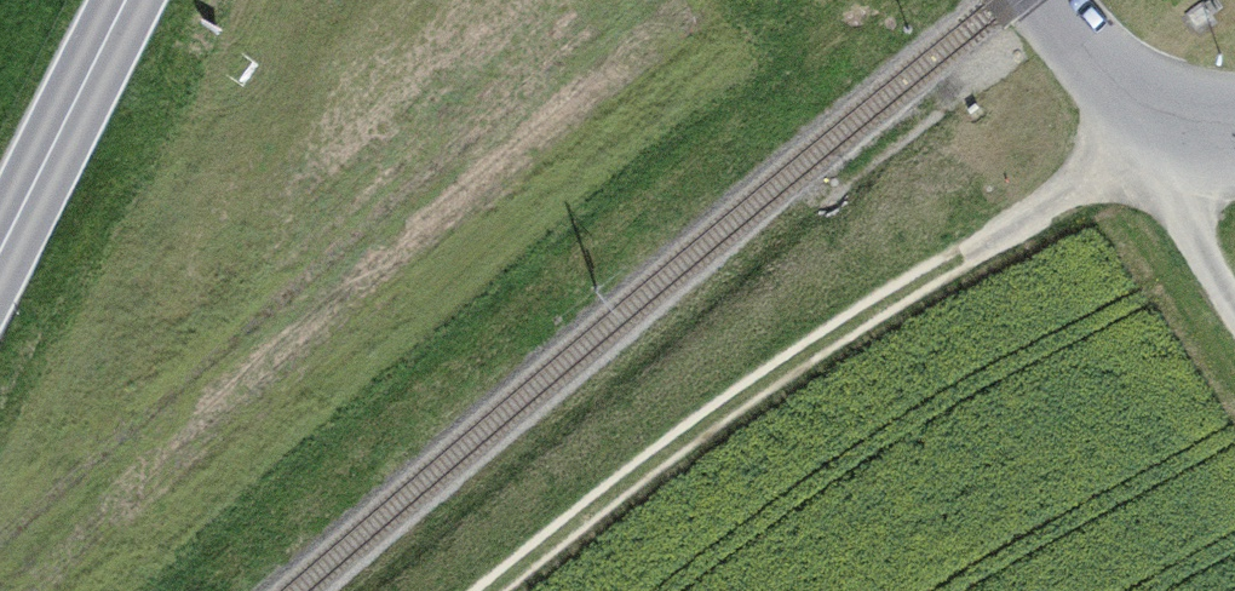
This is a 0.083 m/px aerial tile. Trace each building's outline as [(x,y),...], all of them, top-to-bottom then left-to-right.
[(1203,0),(1184,13),(1199,36),(1218,23),(1203,0)]
